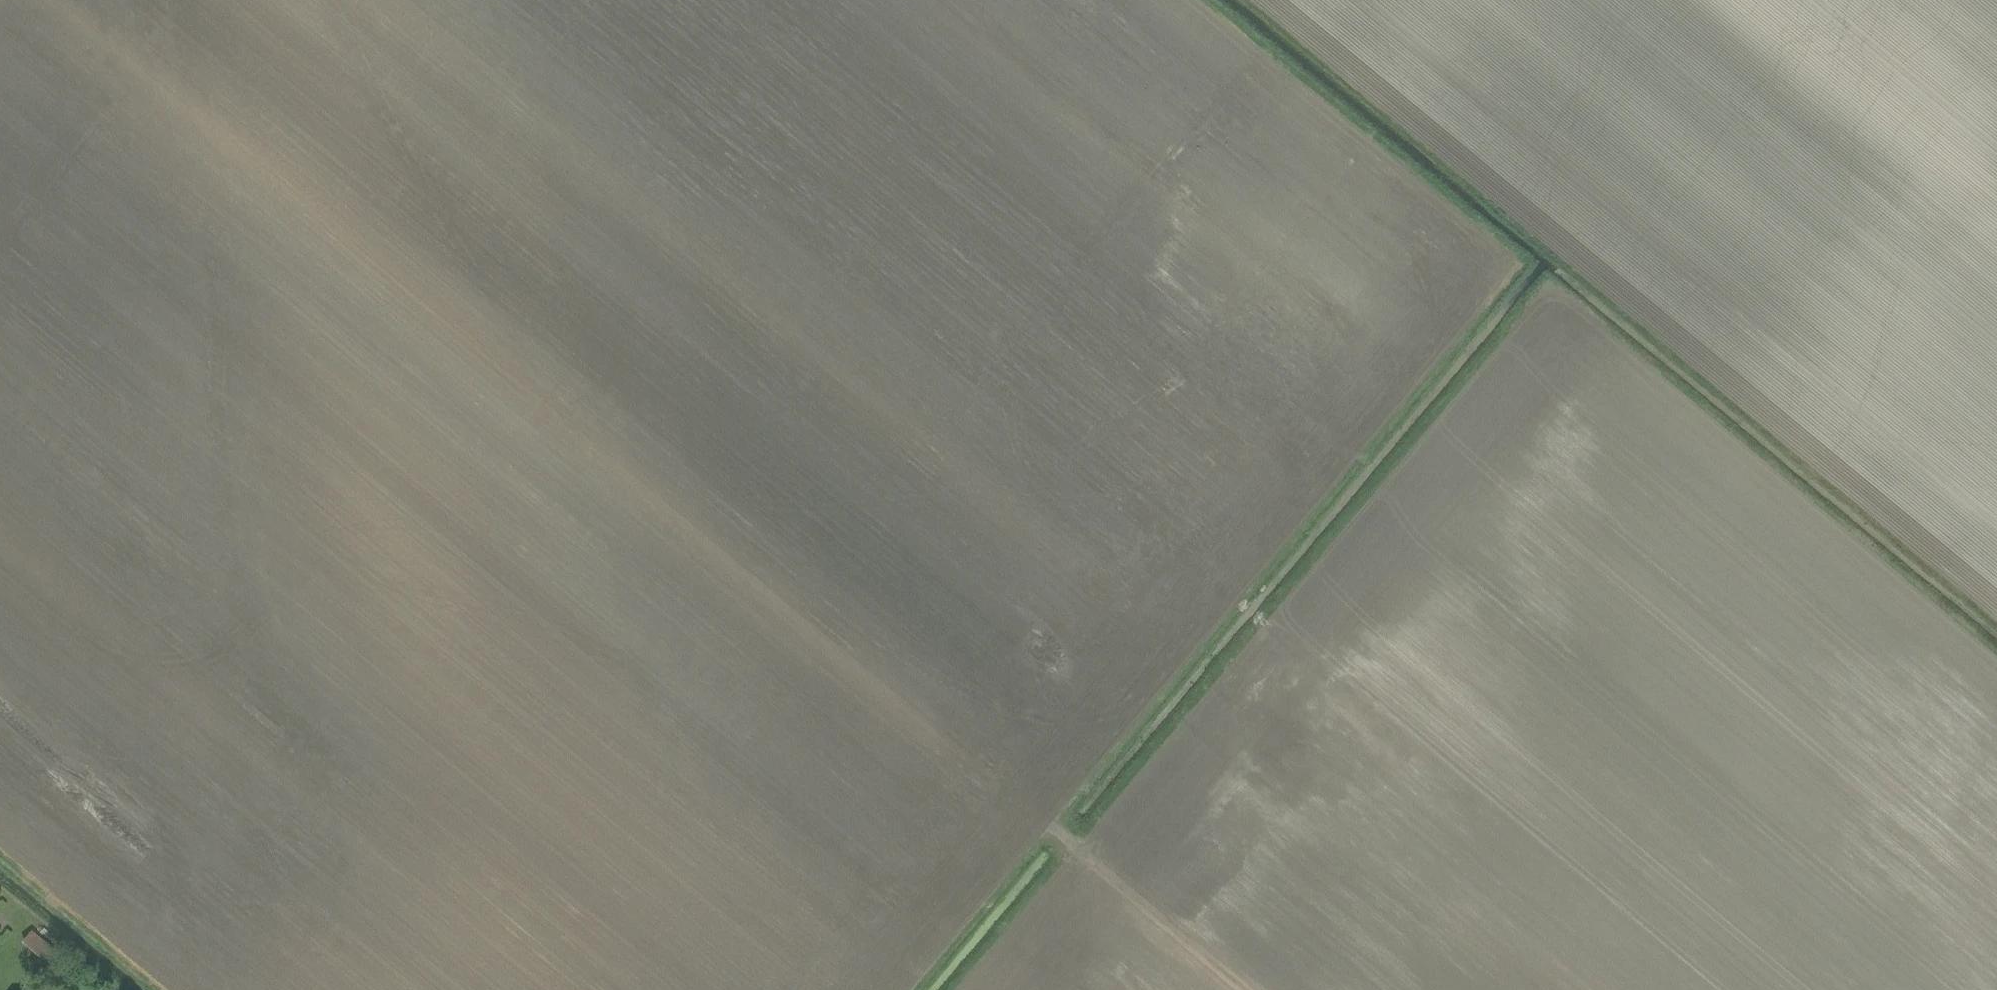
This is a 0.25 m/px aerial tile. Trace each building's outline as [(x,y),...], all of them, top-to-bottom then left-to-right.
[(24,941),(48,962),(56,953),(32,932),(24,941)]
